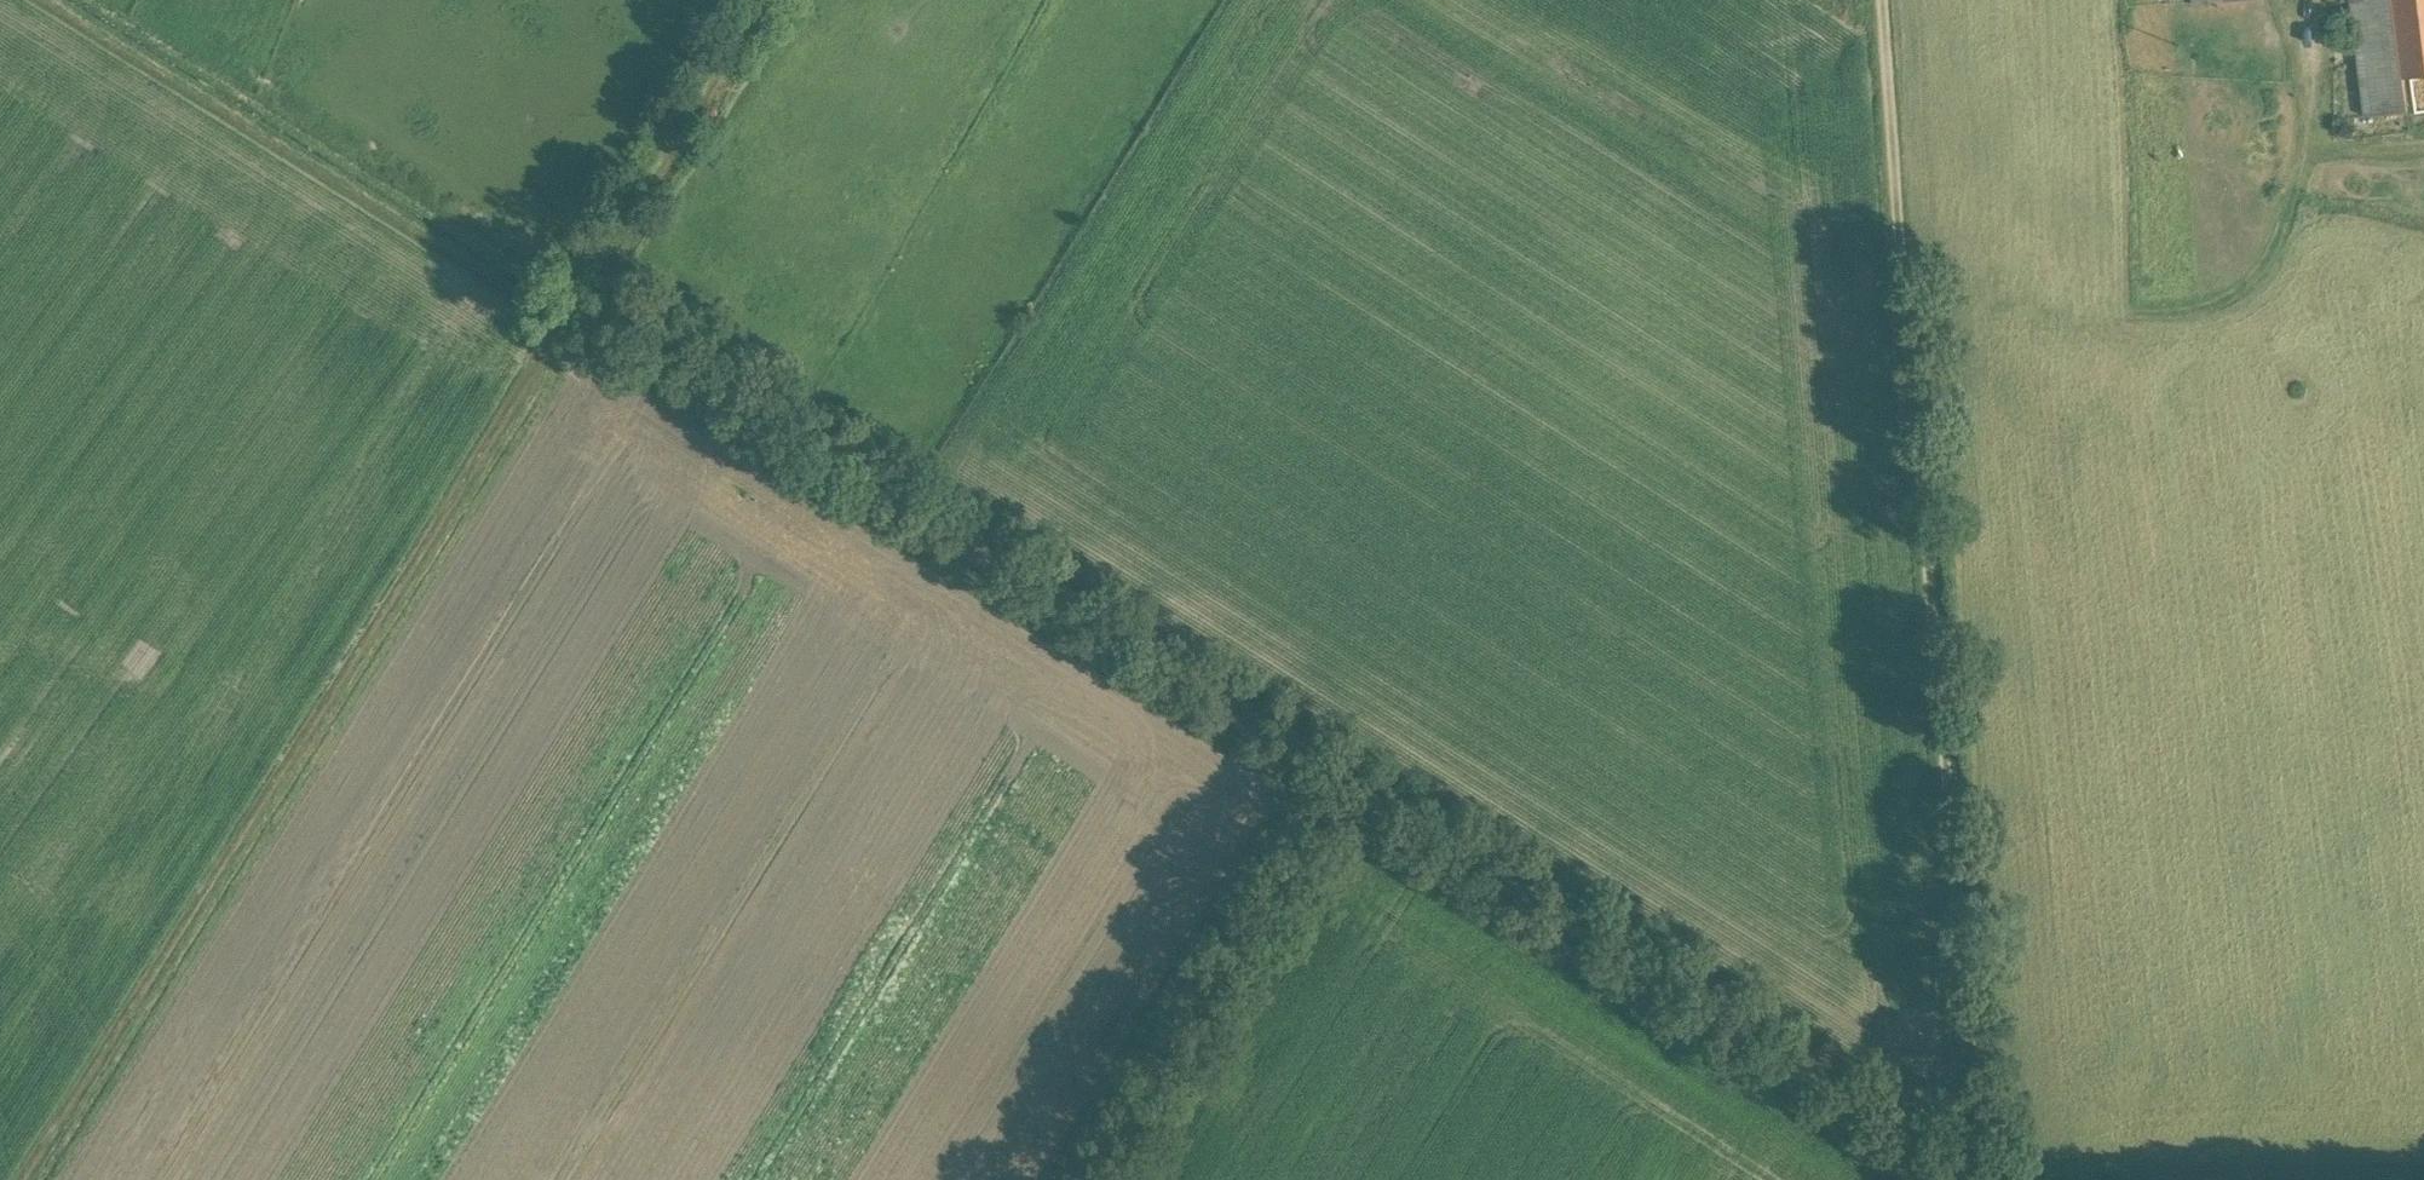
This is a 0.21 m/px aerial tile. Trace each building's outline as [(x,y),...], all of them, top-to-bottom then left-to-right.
[(2325,13),(2346,11),(2356,115),(2423,108),(2423,107),(2421,77),(2423,77),(2423,0),(2324,0),(2325,13)]
